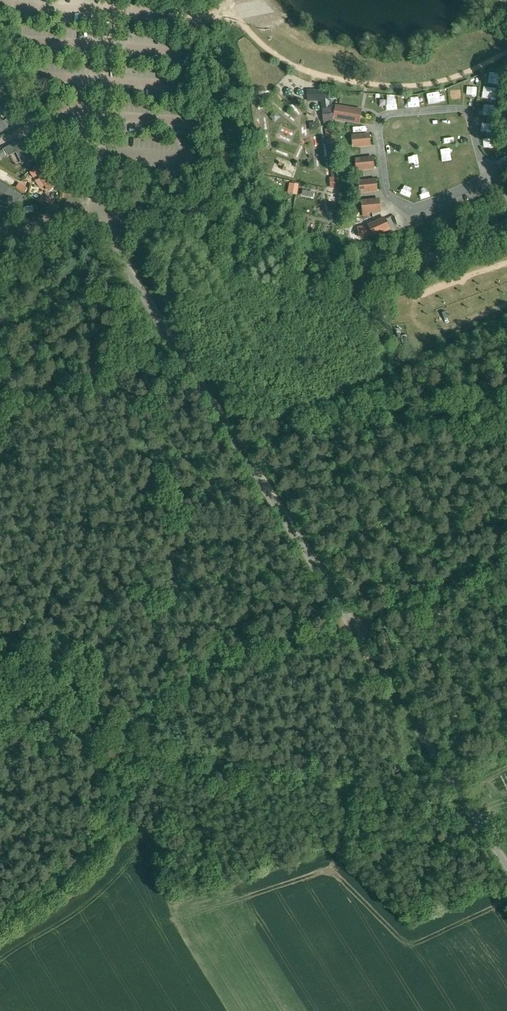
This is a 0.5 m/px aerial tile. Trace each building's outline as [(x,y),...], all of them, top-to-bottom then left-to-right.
[(467,87),(466,95),(476,96),(477,88),(467,87)] [(483,88),(482,98),(496,99),(497,89),(483,88)] [(323,101),(323,108),(329,107),(329,90),(309,91),(309,96),(309,101),(323,101)] [(362,96),(345,93),(344,103),(361,106),(362,96)] [(334,118),(336,106),(329,107),(323,108),(325,122),(333,121),(334,118)] [(359,122),(361,110),(336,106),(334,118),(359,122)] [(0,114),(0,129),(2,132),(9,128),(0,114)] [(14,115),(8,119),(13,128),(19,125),(14,115)] [(368,135),(352,137),(353,146),(369,145),(368,135)] [(21,142),(4,150),(7,155),(8,158),(12,156),(17,153),(20,159),(23,165),(31,161),(21,142)] [(374,157),(355,159),(357,172),(375,170),(374,157)] [(42,167),(35,171),(50,192),(56,188),(42,167)] [(377,180),(359,182),(360,194),(378,192),(377,180)] [(0,183),(0,193),(9,198),(6,204),(14,209),(17,204),(22,196),(0,183)] [(22,196),(17,204),(22,207),(27,199),(22,196)] [(380,199),(361,201),(363,215),(381,213),(380,199)] [(35,206),(25,208),(27,215),(36,213),(35,206)] [(367,224),(372,238),(391,230),(385,217),(367,224)]
